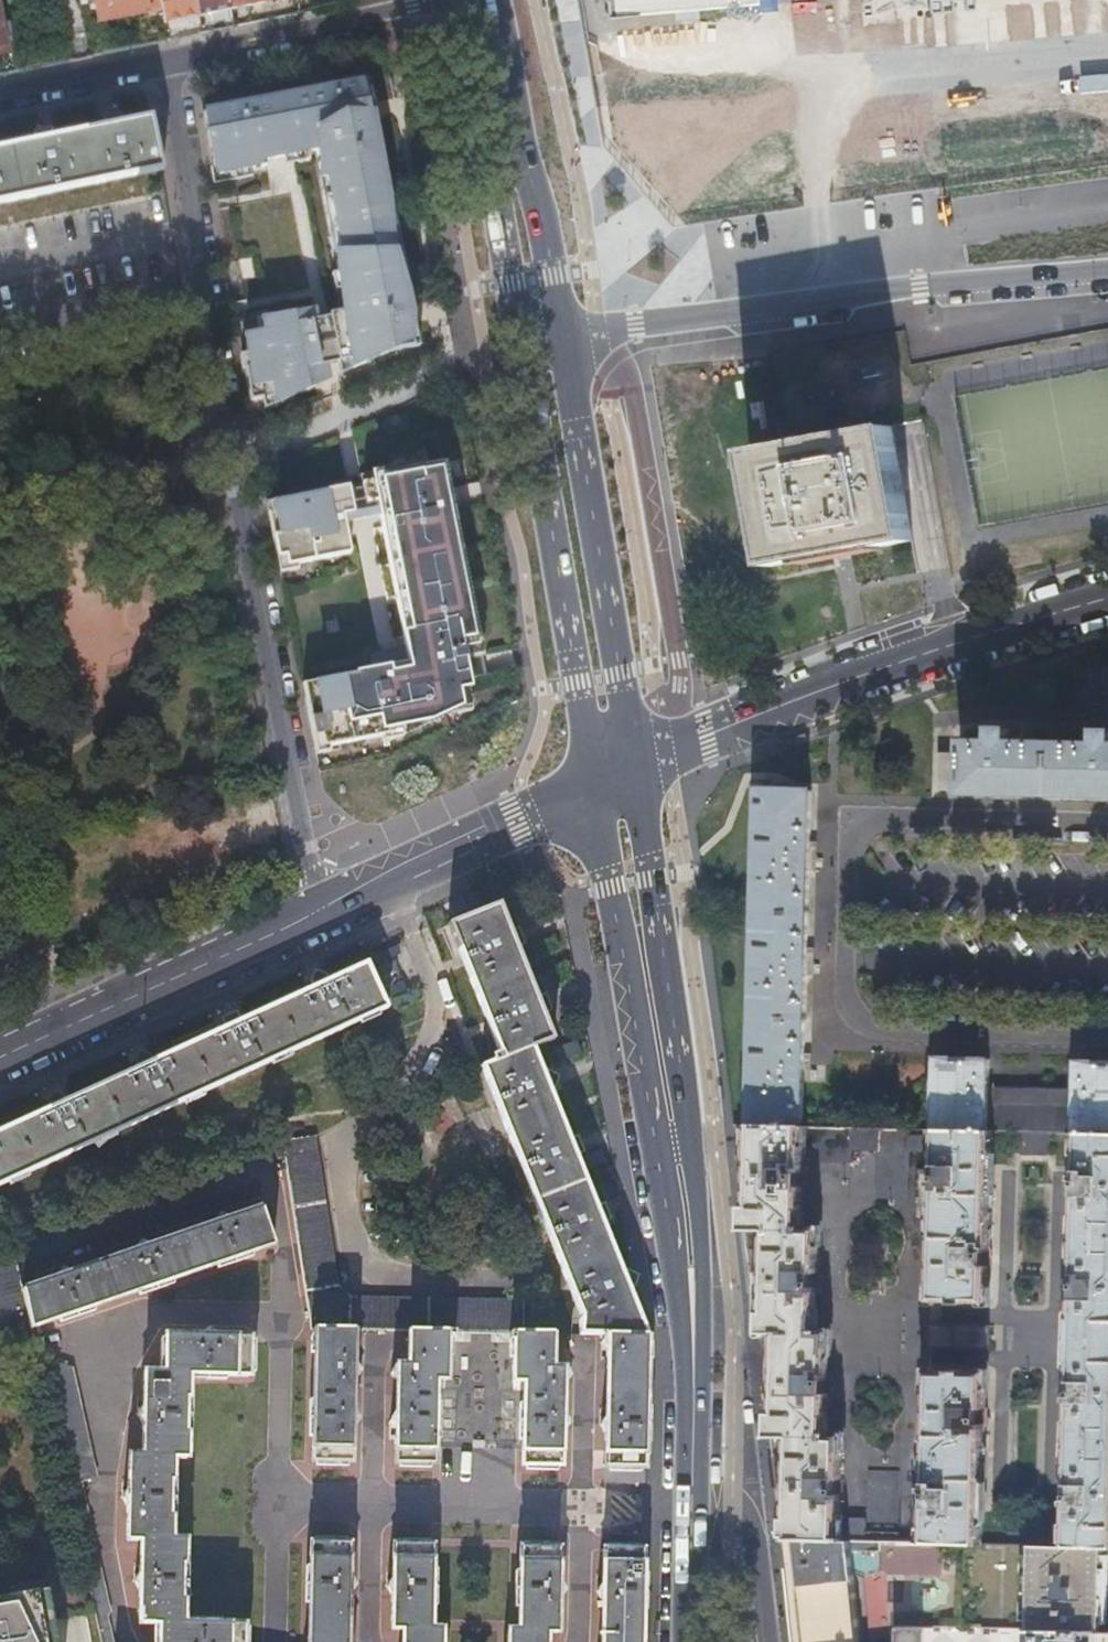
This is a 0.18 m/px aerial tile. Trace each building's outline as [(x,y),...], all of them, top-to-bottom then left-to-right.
[(62,38),(82,33),(76,6),(75,0),(54,0),(62,38)] [(156,7),(155,0),(82,0),(82,4),(90,3),(94,21),(156,7)] [(156,7),(159,23),(194,16),(193,11),(191,0),(155,0),(156,7)] [(224,0),(191,0),(193,11),(206,9),(207,13),(226,9),(226,7),(224,0)] [(767,0),(606,0),(607,14),(767,0)] [(366,75),(202,109),(213,174),(265,163),(264,158),(320,147),(340,248),(334,249),(347,311),(316,317),(314,307),(260,317),(263,328),(243,332),(248,366),(244,366),(249,398),(262,396),(264,405),(275,401),(328,377),(325,363),(338,360),(340,371),(352,366),(392,348),(419,343),(366,75)] [(150,114),(123,119),(121,109),(103,112),(105,123),(53,134),(51,123),(33,127),(36,138),(0,145),(0,200),(161,166),(151,121),(150,114)] [(627,189),(643,179),(620,145),(604,155),(627,189)] [(750,453),(771,566),(803,560),(802,556),(881,543),(881,546),(912,540),(891,425),(861,431),(861,434),(783,450),(782,446),(750,453)] [(372,667),(310,679),(317,714),(309,715),(313,735),(321,733),(323,745),(328,744),(381,734),(383,744),(389,743),(388,739),(386,733),(401,729),(401,733),(473,700),(468,675),(467,668),(454,670),(452,659),(480,653),(452,514),(450,514),(447,499),(428,503),(426,490),(447,486),(441,458),(393,468),(360,474),(361,481),(365,501),(376,499),(382,529),(390,528),(410,629),(401,630),(404,645),(407,660),(399,662),(397,652),(379,656),(380,665),(372,667)] [(308,482),(310,491),(348,484),(361,481),(360,474),(393,468),(392,466),(308,482)] [(310,491),(266,500),(266,501),(270,500),(276,532),(272,533),(279,565),(297,561),(350,551),(343,521),(355,519),(348,484),(310,491)] [(452,514),(447,486),(426,490),(428,503),(447,499),(450,514),(452,514)] [(270,500),(266,501),(272,533),(276,532),(270,500)] [(382,529),(401,630),(410,629),(390,528),(382,529)] [(297,561),(279,565),(280,570),(298,567),(297,561)] [(369,652),(372,667),(380,665),(379,656),(397,652),(399,662),(407,660),(404,645),(380,650),(369,652)] [(467,668),(468,675),(483,672),(480,653),(452,659),(454,670),(467,668)] [(310,679),(302,681),(315,752),(329,749),(328,744),(323,745),(321,733),(313,735),(309,715),(317,714),(310,679)] [(1015,793),(1088,795),(1107,795),(1107,730),(1097,730),(1097,742),(1010,740),(1010,728),(993,728),(993,740),(965,739),(964,752),(939,752),(938,788),(963,789),(963,792),(984,793),(1015,793)] [(386,733),(388,739),(401,733),(401,729),(386,733)] [(756,787),(749,1127),(801,1128),(802,1082),(809,1082),(810,1066),(803,1065),(803,1057),(805,976),(812,976),(812,961),(805,961),(806,950),(808,869),(815,869),(815,854),(808,853),(809,842),(810,789),(756,787)] [(643,1333),(642,1331),(625,1287),(634,1284),(627,1266),(618,1269),(599,1221),(610,1216),(603,1199),(592,1203),(572,1152),(582,1148),(575,1132),(565,1136),(546,1087),(555,1084),(548,1066),(539,1070),(530,1045),(549,1037),(540,1012),(550,1008),(543,991),(533,995),(514,946),(525,943),(518,925),(508,929),(498,904),(449,924),(500,1052),(491,1056),(493,1060),(479,1066),(579,1314),(578,1332),(604,1332),(643,1333)] [(387,1007),(366,962),(329,979),(325,970),(324,970),(309,977),(313,986),(242,1019),(237,1010),(221,1018),(226,1026),(224,1027),(153,1059),(149,1051),(133,1058),(137,1067),(136,1067),(65,1099),(62,1091),(46,1098),(49,1107),(0,1129),(0,1184),(387,1007)] [(1074,1133),(1107,1134),(1107,1062),(1076,1062),(1075,1090),(989,1088),(989,1060),(937,1060),(935,1131),(992,1132),(1074,1133)] [(766,1387),(785,1538),(846,1540),(846,1535),(840,1535),(842,1497),(844,1497),(844,1480),(842,1477),(843,1435),(829,1435),(830,1431),(828,1431),(829,1372),(827,1372),(828,1332),(821,1331),(821,1316),(815,1316),(816,1294),(818,1294),(819,1278),(817,1276),(818,1230),(803,1229),(803,1227),(800,1227),(801,1189),(804,1189),(804,1171),(802,1171),(803,1128),(801,1128),(749,1127),(748,1146),(736,1152),(752,1276),(753,1278),(754,1279),(755,1281),(757,1282),(758,1283),(760,1283),(762,1284),(758,1327),(759,1337),(773,1347),(772,1380),(771,1380),(770,1380),(769,1381),(768,1382),(767,1382),(766,1383),(766,1385),(766,1386),(766,1387)] [(989,1248),(992,1132),(935,1131),(934,1164),(931,1164),(931,1183),(933,1185),(930,1301),(952,1301),(952,1303),(965,1303),(965,1301),(987,1302),(988,1268),(991,1268),(991,1250),(989,1248)] [(464,1330),(493,1330),(512,1330),(521,1331),(522,1296),(348,1294),(336,1281),(313,1132),(281,1138),(310,1325),(310,1327),(313,1327),(351,1328),(408,1329),(446,1329),(464,1330)] [(1028,1544),(1102,1546),(1107,1546),(1107,1134),(1074,1133),(1074,1176),(1070,1179),(1070,1194),(1073,1195),(1071,1276),(1068,1279),(1067,1296),(1069,1295),(1070,1296),(1068,1381),(1065,1381),(1064,1397),(1068,1400),(1065,1483),(1062,1483),(1061,1499),(1064,1503),(1063,1520),(1006,1519),(1005,1544),(1028,1544)] [(56,1276),(22,1288),(30,1326),(272,1241),(260,1204),(227,1216),(226,1215),(219,1213),(214,1219),(214,1221),(148,1243),(140,1241),(135,1247),(135,1249),(69,1271),(60,1268),(56,1275),(56,1276)] [(37,1356),(30,1326),(22,1288),(14,1252),(0,1255),(0,1340),(7,1373),(39,1366),(37,1356)] [(929,1324),(929,1346),(986,1348),(986,1325),(929,1324)] [(351,1328),(313,1327),(310,1458),(349,1459),(349,1424),(351,1424),(355,1417),(351,1410),(349,1410),(351,1376),(352,1376),(356,1369),(352,1362),(351,1362),(351,1328)] [(184,1539),(169,1539),(171,1456),(185,1456),(186,1372),(247,1373),(248,1341),(248,1335),(214,1334),(214,1333),(207,1328),(200,1333),(200,1334),(164,1333),(163,1371),(143,1371),(142,1406),(141,1406),(136,1412),(141,1420),(142,1420),(141,1455),(127,1455),(126,1489),(125,1489),(121,1496),(125,1502),(126,1502),(125,1538),(140,1538),(140,1572),(138,1572),(133,1579),(137,1587),(139,1587),(138,1623),(158,1624),(158,1641),(241,1641),(242,1623),(182,1622),(184,1539)] [(464,1339),(464,1330),(446,1329),(408,1329),(407,1363),(395,1362),(390,1369),(394,1376),(396,1377),(395,1410),(394,1411),(389,1418),(393,1425),(394,1425),(393,1460),(432,1461),(434,1386),(443,1386),(443,1378),(445,1378),(446,1336),(449,1336),(449,1339),(464,1339)] [(549,1366),(550,1331),(521,1331),(512,1330),(493,1330),(493,1340),(508,1340),(508,1338),(511,1338),(511,1379),(512,1379),(512,1387),(521,1387),(520,1463),(559,1464),(559,1429),(560,1429),(565,1421),(561,1415),(559,1415),(560,1380),(561,1380),(566,1373),(560,1366),(549,1366)] [(643,1343),(643,1333),(604,1332),(599,1339),(604,1347),(603,1415),(602,1415),(597,1423),(602,1430),(603,1430),(602,1479),(640,1480),(643,1343)] [(104,1610),(108,1610),(78,1477),(93,1474),(70,1365),(37,1356),(39,1366),(100,1641),(111,1641),(104,1610)] [(923,1542),(931,1542),(933,1542),(980,1543),(984,1427),(986,1425),(986,1406),(984,1406),(985,1372),(964,1372),(964,1370),(964,1369),(951,1370),(950,1371),(928,1370),(924,1486),(924,1487),(922,1488),(922,1503),(922,1507),(924,1507),(923,1542)] [(639,1533),(601,1532),(600,1582),(598,1582),(594,1589),(599,1596),(600,1597),(599,1641),(637,1641),(639,1533)] [(849,1549),(877,1549),(879,1571),(930,1572),(931,1542),(923,1542),(846,1540),(785,1538),(795,1641),(857,1641),(849,1549)] [(347,1543),(308,1541),(306,1641),(344,1641),(346,1591),(352,1585),(347,1578),(346,1578),(347,1543)] [(390,1592),(391,1592),(391,1628),(401,1628),(401,1641),(439,1641),(439,1626),(428,1626),(430,1544),(392,1544),(391,1578),(390,1578),(385,1585),(390,1592)] [(1028,1544),(1027,1629),(1100,1630),(1102,1546),(1028,1544)] [(557,1547),(518,1546),(516,1629),(505,1629),(505,1641),(544,1641),(544,1631),(555,1631),(556,1596),(557,1596),(562,1589),(557,1582),(556,1582),(557,1547)] [(47,1587),(45,1587),(43,1579),(9,1585),(10,1593),(0,1595),(0,1641),(56,1641),(47,1587)] [(922,1626),(899,1626),(895,1629),(894,1641),(922,1641),(922,1626)] [(1024,1641),(1107,1641),(1107,1630),(1100,1630),(1027,1629),(1009,1628),(1009,1637),(1024,1637),(1024,1641)]
